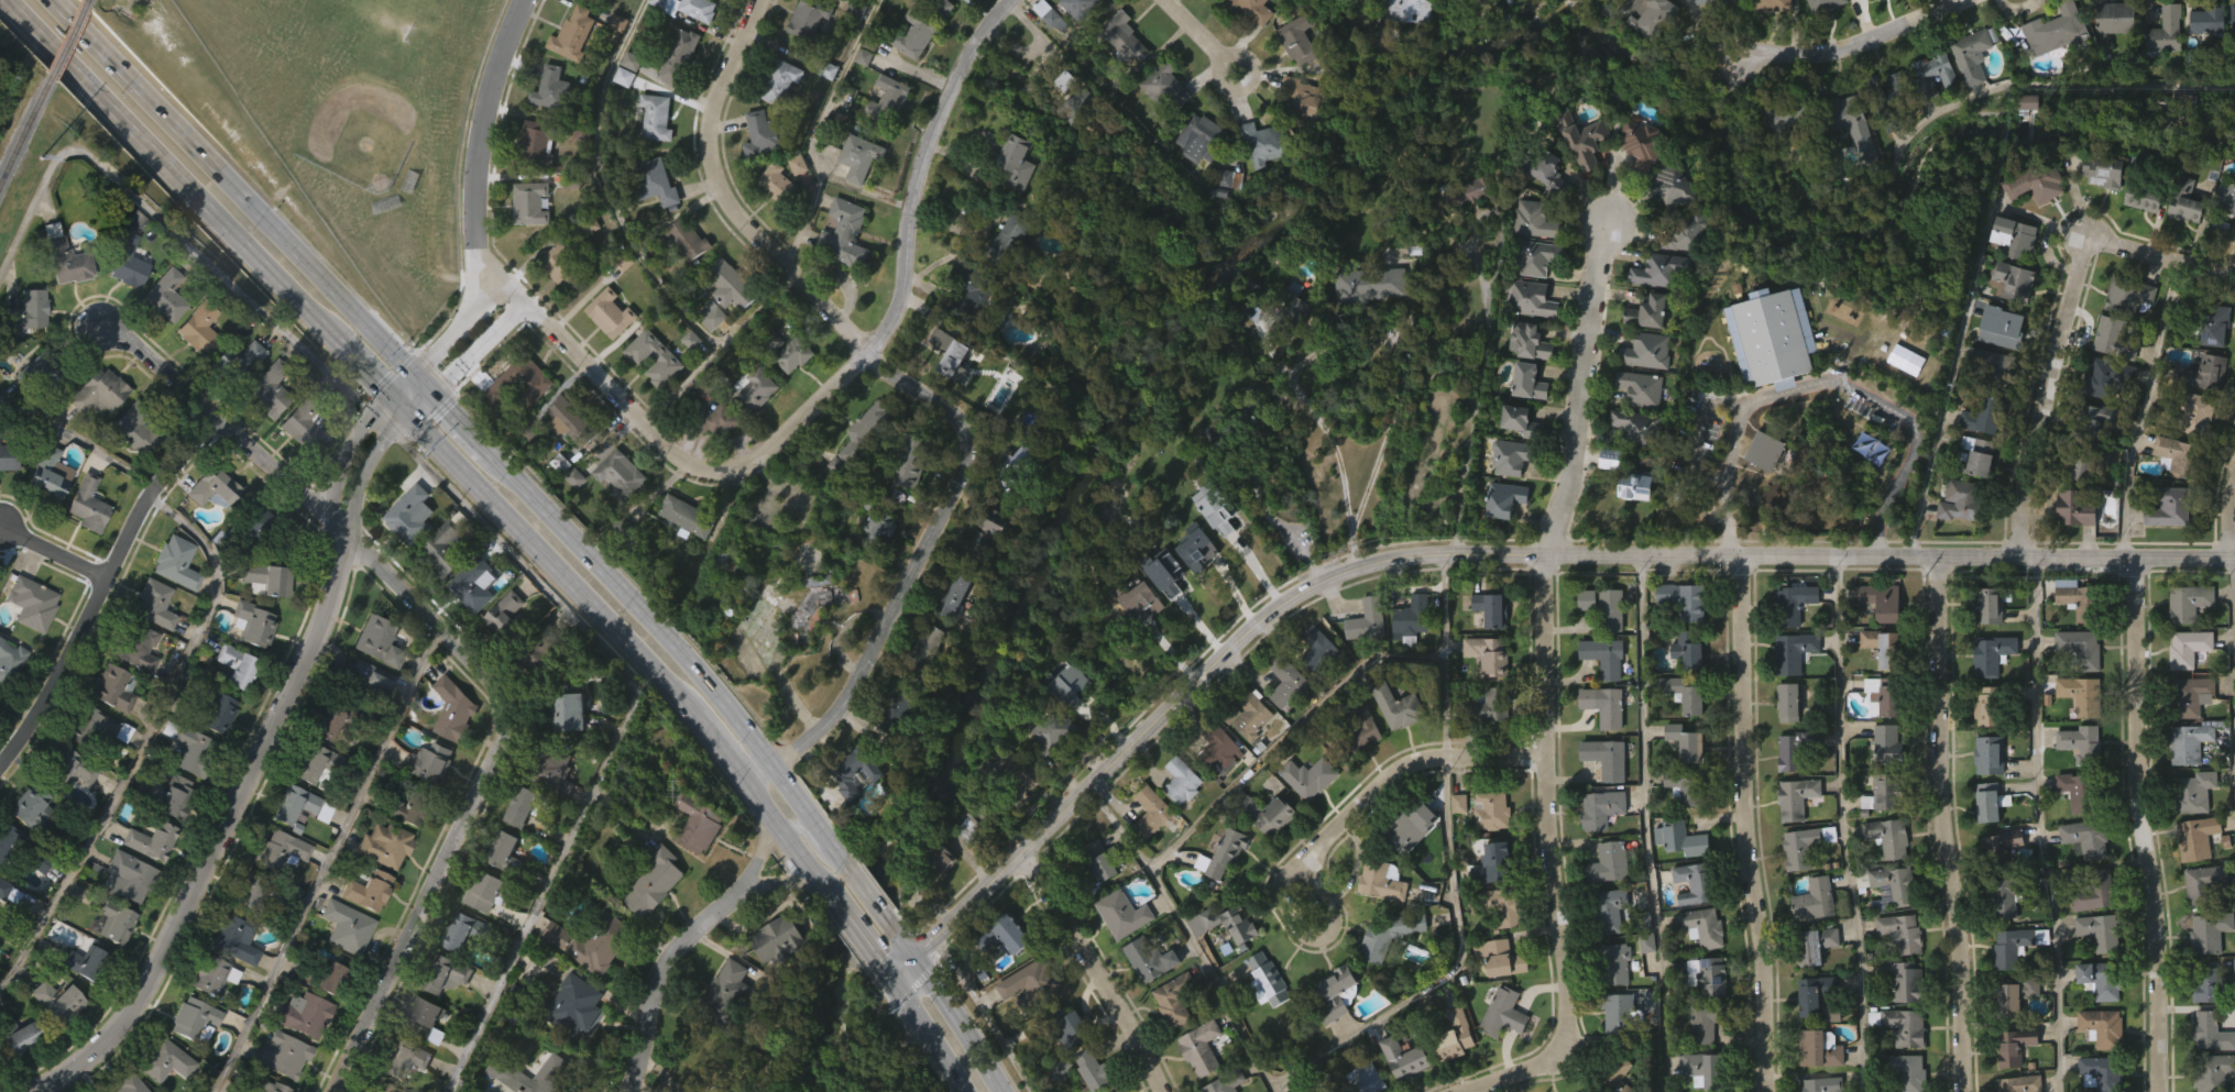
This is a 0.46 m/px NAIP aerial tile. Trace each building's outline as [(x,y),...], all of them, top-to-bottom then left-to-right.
[(605,37),(611,23),(598,18),(604,2),(616,7),(619,0),(578,0),(569,23),(605,37)] [(647,9),(651,0),(632,0),(631,1),(647,9)] [(648,3),(650,0),(678,0),(680,1),(681,0),(710,0),(716,3),(712,11),(715,12),(709,25),(687,14),(687,15),(683,14),(684,12),(677,9),(673,16),(648,3)] [(789,22),(801,0),(819,0),(835,8),(830,19),(823,15),(815,32),(823,35),(818,47),(786,33),(790,23),(789,22)] [(841,0),(814,0),(838,9),(841,0)] [(947,15),(927,0),(949,0),(955,4),(947,15)] [(1032,8),(1041,0),(1045,0),(1067,23),(1061,31),(1055,25),(1052,29),(1032,8)] [(1059,1),(1060,0),(1105,0),(1081,24),(1059,1)] [(1197,21),(1209,30),(1229,4),(1223,0),(1186,0),(1203,13),(1197,21)] [(1224,7),(1229,0),(1268,0),(1264,4),(1275,13),(1264,27),(1238,8),(1234,13),(1224,7)] [(1389,21),(1390,0),(1432,0),(1431,23),(1389,21)] [(1448,5),(1459,0),(1464,13),(1454,18),(1462,35),(1487,25),(1477,0),(1446,0),(1448,5)] [(1490,11),(1516,0),(1485,0),(1490,11)] [(1640,2),(1641,0),(1665,0),(1676,10),(1647,44),(1621,22),(1625,16),(1632,23),(1645,7),(1640,2)] [(1755,13),(1755,0),(1793,0),(1794,10),(1755,13)] [(1815,15),(1809,0),(1849,0),(1850,2),(1815,15)] [(1883,0),(1876,0),(1870,2),(1869,0),(1838,0),(1846,23),(1857,19),(1861,32),(1891,21),(1883,0)] [(2063,15),(2058,0),(2078,0),(2086,22),(2079,25),(2086,43),(2074,47),(2072,43),(2038,56),(2036,52),(2033,53),(2024,25),(2047,15),(2049,21),(2063,15)] [(1844,39),(1834,12),(1814,19),(1807,1),(1792,6),(1808,51),(1844,39)] [(594,19),(579,49),(583,52),(578,63),(545,46),(550,34),(557,37),(566,18),(569,20),(578,2),(591,9),(588,15),(594,19)] [(2137,33),(2099,34),(2097,3),(2136,2),(2137,33)] [(2181,18),(2181,34),(2183,34),(2183,37),(2183,51),(2149,51),(2149,59),(2141,59),(2141,52),(2147,52),(2147,27),(2165,27),(2165,3),(2183,3),(2183,18),(2181,18)] [(2226,4),(2227,37),(2214,37),(2213,33),(2192,33),(2192,11),(2207,10),(2207,4),(2226,4)] [(941,25),(918,60),(889,43),(897,31),(906,36),(913,24),(903,18),(911,5),(941,25)] [(1132,33),(1151,53),(1141,62),(1137,57),(1127,67),(1116,56),(1119,53),(1098,31),(1121,9),(1131,19),(1127,22),(1135,30),(1132,33)] [(1692,42),(1736,37),(1735,30),(1732,30),(1729,9),(1688,13),(1692,42)] [(1763,15),(1763,9),(1750,9),(1749,46),(1786,47),(1787,16),(1763,15)] [(1235,44),(1258,63),(1270,49),(1259,40),(1268,29),(1245,10),(1219,41),(1230,50),(1235,44)] [(1304,30),(1312,43),(1322,36),(1329,49),(1300,66),(1295,58),(1292,59),(1275,31),(1307,12),(1315,24),(1304,30)] [(1074,58),(1104,30),(1095,21),(1089,28),(1077,15),(1054,37),(1074,58)] [(1383,58),(1426,59),(1427,18),(1384,17),(1383,58)] [(1675,44),(1649,23),(1639,35),(1629,26),(1611,48),(1648,78),(1675,44)] [(678,27),(690,33),(691,30),(699,34),(697,38),(701,40),(697,49),(695,48),(682,79),(681,78),(677,86),(656,77),(678,27)] [(1981,63),(1989,80),(1972,88),(1963,67),(1961,68),(1958,59),(1959,59),(1952,43),(1987,27),(1995,46),(1984,51),(1987,59),(1981,63)] [(817,52),(826,55),(830,43),(796,31),(782,69),(808,78),(817,52)] [(2016,61),(2028,93),(2063,79),(2065,84),(2085,76),(2068,32),(2052,39),(2057,52),(2037,59),(2034,54),(2016,61)] [(1028,44),(1053,69),(1063,59),(1038,34),(1028,44)] [(2139,65),(2140,88),(2175,87),(2174,39),(2156,39),(2156,64),(2139,65)] [(2224,39),(2225,70),(2234,69),(2234,39),(2224,39)] [(577,87),(592,50),(569,40),(556,73),(546,70),(541,83),(578,99),(582,89),(577,87)] [(2218,40),(2200,40),(2200,47),(2184,47),(2184,71),(2219,71),(2218,40)] [(884,79),(914,97),(934,64),(904,45),(899,53),(909,59),(901,72),(891,67),(884,79)] [(1130,99),(1145,86),(1121,59),(1127,54),(1119,45),(1098,64),(1130,99)] [(1943,47),(1959,85),(1944,90),(1939,76),(1930,79),(1937,93),(1924,100),(1908,65),(1925,59),(1927,63),(1936,58),(1932,53),(1943,47)] [(624,54),(607,49),(603,63),(619,68),(624,54)] [(1291,104),(1313,93),(1300,67),(1309,62),(1303,49),(1271,65),(1291,104)] [(806,70),(799,84),(792,80),(786,95),(792,98),(787,110),(755,95),(773,55),(806,70)] [(1192,96),(1179,107),(1170,97),(1159,107),(1139,84),(1171,56),(1180,67),(1172,73),(1192,96)] [(569,81),(563,110),(526,102),(529,90),(538,92),(545,63),(562,66),(559,79),(569,81)] [(672,122),(693,72),(673,64),(652,113),(672,122)] [(1944,79),(1962,124),(1982,116),(1974,98),(1980,96),(1976,87),(1988,82),(1981,64),(1944,79)] [(1904,70),(1916,101),(1898,109),(1905,125),(1888,132),(1867,79),(1881,74),(1887,90),(1894,87),(1889,76),(1904,70)] [(906,102),(895,125),(863,110),(868,99),(879,104),(887,89),(876,84),(881,73),(912,87),(906,102)] [(1330,89),(1325,120),(1281,112),(1288,76),(1306,79),(1305,85),(1330,89)] [(870,88),(856,82),(850,97),(864,102),(870,88)] [(1099,110),(1093,117),(1088,111),(1080,120),(1085,125),(1077,133),(1058,110),(1084,86),(1103,107),(1099,110)] [(639,92),(621,87),(616,101),(634,107),(639,92)] [(1934,130),(1929,114),(1936,112),(1940,125),(1953,121),(1943,88),(1907,100),(1919,135),(1934,130)] [(775,142),(787,116),(794,120),(801,106),(770,92),(752,131),(775,142)] [(672,129),(671,141),(642,139),(645,107),(639,106),(640,93),(670,97),(667,129),(672,129)] [(1859,95),(1882,161),(1863,166),(1850,128),(1847,129),(1847,126),(1831,131),(1821,103),(1840,97),(1841,100),(1859,95)] [(2040,114),(2019,115),(2019,95),(2042,95),(2042,109),(2040,109),(2040,114)] [(1187,130),(1159,98),(1137,117),(1165,149),(1187,130)] [(1799,135),(1784,142),(1771,112),(1801,98),(1810,115),(1794,123),(1799,135)] [(536,127),(529,127),(527,140),(561,145),(566,117),(556,115),(558,101),(540,99),(536,127)] [(625,123),(632,109),(615,101),(609,116),(625,123)] [(765,108),(768,122),(781,119),(788,150),(758,156),(758,158),(747,161),(744,144),(752,142),(745,112),(765,108)] [(881,125),(875,139),(864,135),(858,148),(890,161),(906,121),(876,109),(871,121),(881,125)] [(1573,113),(1581,130),(1606,119),(1613,137),(1602,143),(1600,139),(1597,140),(1602,151),(1595,154),(1601,167),(1586,174),(1579,159),(1577,161),(1567,139),(1565,140),(1558,124),(1562,123),(1557,114),(1570,109),(1573,113)] [(1195,112),(1202,118),(1204,114),(1231,133),(1210,163),(1203,158),(1198,165),(1181,153),(1184,148),(1174,142),(1195,112)] [(1315,118),(1278,116),(1277,135),(1285,136),(1284,156),(1313,158),(1315,118)] [(558,129),(556,140),(552,140),(550,154),(554,154),(551,168),(515,162),(521,132),(522,132),(525,119),(559,125),(558,129)] [(1636,122),(1646,126),(1648,123),(1665,131),(1662,139),(1666,141),(1661,155),(1659,155),(1655,164),(1653,163),(1647,175),(1633,168),(1639,156),(1624,150),(1625,146),(1624,146),(1625,142),(1623,141),(1626,133),(1623,131),(1629,119),(1636,122)] [(1256,121),(1258,130),(1283,124),(1288,142),(1290,141),(1293,154),(1267,161),(1269,167),(1256,170),(1249,141),(1244,142),(1239,125),(1256,121)] [(667,177),(669,165),(663,164),(666,132),(636,129),(635,141),(641,142),(638,173),(667,177)] [(886,136),(881,146),(887,148),(881,161),(874,157),(863,186),(834,174),(850,133),(862,137),(865,129),(886,136)] [(1819,138),(1827,168),(1860,159),(1852,129),(1819,138)] [(2033,130),(2012,131),(2012,146),(2033,145),(2033,130)] [(1038,165),(1025,192),(990,177),(1010,132),(1033,143),(1026,159),(1038,165)] [(1769,170),(1793,159),(1782,135),(1758,146),(1769,170)] [(741,148),(747,178),(738,180),(741,194),(779,186),(772,155),(763,157),(761,144),(741,148)] [(1193,200),(1197,193),(1207,199),(1225,168),(1189,146),(1170,178),(1178,183),(1175,189),(1193,200)] [(1540,146),(1549,153),(1551,151),(1564,159),(1560,165),(1563,167),(1558,173),(1562,175),(1560,178),(1571,185),(1563,199),(1546,188),(1548,186),(1522,169),(1532,152),(1535,154),(1540,146)] [(1573,165),(1565,146),(1552,150),(1575,210),(1594,203),(1589,189),(1595,187),(1592,178),(1606,173),(1599,155),(1573,165)] [(540,188),(546,160),(521,154),(513,193),(547,200),(549,189),(540,188)] [(2127,159),(2123,191),(2089,186),(2090,176),(2083,176),(2086,154),(2127,159)] [(1631,193),(1626,204),(1642,211),(1660,170),(1625,155),(1612,184),(1631,193)] [(661,156),(670,188),(676,186),(681,203),(677,205),(679,210),(670,212),(669,206),(664,208),(660,194),(633,201),(629,191),(638,189),(631,162),(644,158),(645,161),(661,156)] [(1252,167),(1249,157),(1237,160),(1247,207),(1262,204),(1261,197),(1284,191),(1278,161),(1252,167)] [(801,190),(785,209),(755,183),(776,159),(785,168),(781,173),(801,190)] [(1684,170),(1689,181),(1690,180),(1699,200),(1681,206),(1679,202),(1673,206),(1670,201),(1668,202),(1666,198),(1663,199),(1662,196),(1656,198),(1650,183),(1656,179),(1655,177),(1663,172),(1662,169),(1680,161),(1684,170)] [(2056,162),(2066,180),(2061,184),(2066,192),(2041,206),(2034,192),(2014,203),(2003,184),(2035,165),(2038,172),(2056,162)] [(843,168),(829,211),(860,221),(875,179),(843,168)] [(1021,228),(1031,200),(1021,197),(1029,177),(1005,168),(993,201),(1003,205),(998,219),(1021,228)] [(1246,173),(1242,189),(1230,187),(1228,199),(1213,196),(1214,186),(1217,187),(1220,168),(1246,173)] [(1486,175),(1496,202),(1488,205),(1486,197),(1459,208),(1461,211),(1446,217),(1440,202),(1445,201),(1438,186),(1457,178),(1460,186),(1486,175)] [(2199,180),(2192,199),(2209,203),(2202,224),(2169,214),(2174,194),(2178,195),(2183,176),(2199,180)] [(2168,191),(2161,213),(2127,203),(2134,179),(2168,189),(2168,191)] [(541,206),(541,211),(549,211),(549,224),(514,225),(513,184),(548,183),(548,196),(545,196),(545,206),(541,206)] [(2225,183),(2234,185),(2234,215),(2220,212),(2225,183)] [(1560,197),(1534,184),(1521,209),(1547,222),(1560,197)] [(783,194),(790,211),(803,205),(796,189),(783,194)] [(655,230),(658,243),(677,238),(673,222),(666,224),(658,191),(632,197),(639,222),(632,223),(635,235),(655,230)] [(1996,221),(2004,235),(2024,225),(2033,242),(2059,228),(2054,219),(2058,217),(2046,194),(1996,221)] [(777,208),(780,204),(771,196),(751,218),(778,242),(794,224),(777,208)] [(865,217),(853,243),(869,250),(865,261),(869,262),(867,269),(855,266),(854,268),(836,261),(837,260),(825,255),(826,253),(814,249),(822,230),(833,234),(840,219),(828,214),(835,196),(866,208),(864,216),(865,217)] [(1693,235),(1677,198),(1641,214),(1651,234),(1656,232),(1662,244),(1676,238),(1677,242),(1693,235)] [(1548,202),(1546,221),(1560,222),(1559,238),(1516,233),(1514,231),(1516,208),(1520,208),(1521,200),(1548,202)] [(1226,233),(1228,206),(1210,205),(1209,232),(1226,233)] [(1708,212),(1708,218),(1711,218),(1710,221),(1712,221),(1711,229),(1705,230),(1702,253),(1662,247),(1663,232),(1676,234),(1678,213),(1694,217),(1694,210),(1708,212)] [(2186,235),(2189,214),(2169,211),(2163,253),(2195,257),(2198,237),(2186,235)] [(1037,224),(1027,242),(1029,243),(1015,269),(988,254),(999,234),(1001,236),(1015,212),(1037,224)] [(2034,246),(2029,263),(2005,256),(2011,234),(1993,230),(1996,214),(2037,225),(2035,234),(2037,234),(2034,246)] [(686,218),(702,240),(710,235),(715,243),(690,263),(672,240),(666,244),(659,236),(661,234),(660,232),(667,227),(669,228),(684,216),(686,218)] [(2215,216),(2208,246),(2234,252),(2234,221),(2215,216)] [(510,260),(546,259),(546,246),(538,246),(537,231),(543,231),(543,217),(509,218),(510,260)] [(1477,238),(1472,217),(1437,226),(1442,246),(1477,238)] [(55,221),(58,235),(64,235),(66,243),(63,243),(64,249),(67,247),(69,255),(88,251),(92,275),(89,276),(89,279),(72,284),(70,280),(53,284),(43,239),(33,241),(31,230),(40,228),(39,224),(55,221)] [(151,263),(141,287),(136,286),(135,288),(120,282),(121,279),(110,274),(111,272),(107,269),(122,229),(140,235),(131,255),(151,263)] [(862,243),(830,232),(823,251),(834,255),(829,270),(817,265),(809,288),(859,305),(866,284),(849,279),(862,243)] [(569,253),(577,262),(581,257),(591,268),(566,293),(537,262),(562,238),(573,250),(569,253)] [(1566,246),(1564,262),(1549,261),(1547,278),(1520,275),(1521,266),(1518,266),(1520,253),(1516,251),(1518,243),(1521,240),(1566,246)] [(1004,299),(1025,260),(1005,248),(984,287),(1004,299)] [(684,298),(709,282),(702,273),(696,277),(681,252),(657,267),(664,280),(670,276),(684,298)] [(596,264),(591,253),(577,260),(581,270),(596,264)] [(1696,258),(1694,275),(1679,273),(1677,289),(1630,283),(1632,267),(1647,269),(1648,253),(1696,258)] [(722,256),(759,294),(742,311),(733,301),(725,309),(712,295),(719,287),(706,274),(715,264),(714,263),(722,256)] [(46,320),(90,312),(85,286),(62,290),(56,258),(36,261),(46,320)] [(2038,273),(2029,305),(2002,297),(2006,283),(1990,278),(1995,261),(2038,273)] [(187,305),(168,327),(138,298),(167,264),(180,276),(169,289),(187,305)] [(144,298),(126,292),(133,271),(118,265),(101,311),(135,323),(144,298)] [(1348,299),(1336,299),(1335,272),(1406,268),(1409,296),(1348,299)] [(2160,287),(2156,305),(2154,305),(2148,310),(2141,311),(2139,318),(2107,309),(2115,275),(2160,287)] [(580,314),(555,279),(534,294),(560,329),(580,314)] [(1559,302),(1557,319),(1509,312),(1512,279),(1549,285),(1547,301),(1559,302)] [(1315,309),(1291,346),(1269,332),(1283,308),(1279,306),(1295,280),(1305,287),(1297,298),(1315,309)] [(613,300),(623,311),(628,306),(638,316),(613,341),(583,310),(607,286),(617,296),(613,300)] [(1,322),(0,322),(0,310),(1,310),(1,308),(18,308),(17,289),(42,289),(44,315),(42,315),(43,328),(1,329),(1,322)] [(1669,295),(1665,329),(1624,323),(1625,308),(1642,310),(1643,302),(1652,304),(1653,293),(1669,295)] [(222,338),(205,356),(197,350),(196,351),(179,337),(180,334),(176,330),(205,297),(220,311),(208,326),(222,338)] [(2029,304),(1987,298),(1984,315),(1998,317),(1996,330),(2025,334),(2029,304)] [(719,326),(710,333),(701,322),(705,318),(699,310),(711,299),(727,318),(719,326)] [(178,313),(164,301),(136,333),(166,359),(183,340),(167,326),(178,313)] [(2228,321),(2224,322),(2223,346),(2199,344),(2202,302),(2229,305),(2228,321)] [(947,340),(970,353),(987,324),(952,304),(946,314),(965,325),(959,336),(952,331),(947,340)] [(1401,333),(1399,304),(1330,308),(1332,337),(1401,333)] [(2137,359),(2137,362),(2094,349),(2103,315),(2129,322),(2125,338),(2143,342),(2137,359)] [(1300,361),(1309,341),(1293,334),(1298,321),(1288,317),(1274,351),(1300,361)] [(609,336),(614,331),(605,321),(579,345),(609,376),(634,352),(624,342),(619,347),(609,336)] [(1552,342),(1549,360),(1513,355),(1513,351),(1511,351),(1512,341),(1509,341),(1510,334),(1512,331),(1513,321),(1533,323),(1532,331),(1537,332),(1536,340),(1552,342)] [(1719,342),(1737,418),(1746,415),(1748,422),(1768,417),(1770,426),(1791,422),(1788,411),(1808,407),(1804,388),(1811,387),(1796,322),(1766,329),(1765,323),(1744,328),(1746,336),(1719,342)] [(15,324),(15,343),(4,343),(5,363),(42,362),(41,324),(15,324)] [(961,338),(963,340),(964,338),(979,346),(961,376),(945,367),(954,352),(932,340),(940,326),(961,338)] [(647,328),(684,365),(660,390),(651,380),(653,379),(646,373),(658,361),(651,353),(639,365),(634,360),(632,361),(623,352),(647,328)] [(778,349),(780,351),(799,332),(810,343),(808,346),(815,354),(803,366),(800,363),(789,375),(758,344),(773,330),(785,342),(778,349)] [(1672,337),(1668,356),(1672,356),(1669,369),(1620,363),(1622,346),(1635,349),(1637,332),(1672,337)] [(707,368),(724,352),(707,334),(690,349),(707,368)] [(201,361),(211,350),(198,337),(169,365),(196,392),(215,375),(201,361)] [(263,354),(251,366),(250,365),(231,385),(207,364),(224,343),(237,354),(250,339),(264,352),(263,354)] [(54,354),(58,359),(62,355),(76,369),(53,391),(37,376),(26,387),(14,375),(45,344),(54,354)] [(2013,371),(2007,393),(1981,386),(1985,367),(1965,362),(1969,346),(2015,357),(2013,371)] [(554,379),(534,398),(517,382),(507,390),(512,395),(499,407),(485,394),(528,353),(554,379)] [(2226,365),(2223,384),(2221,383),(2220,390),(2173,382),(2177,366),(2199,371),(2202,353),(2223,356),(2222,364),(2226,365)] [(289,396),(269,421),(260,413),(265,407),(245,389),(274,356),(287,368),(274,383),(289,396)] [(2139,369),(2134,394),(2116,389),(2114,401),(2083,394),(2089,369),(2093,371),(2096,357),(2139,369)] [(1540,369),(1537,382),(1549,384),(1547,401),(1508,395),(1511,361),(1538,365),(1540,369)] [(680,401),(643,363),(619,386),(633,400),(645,388),(653,397),(641,409),(656,424),(680,401)] [(933,406),(960,420),(968,404),(962,401),(971,385),(931,363),(924,377),(943,387),(933,406)] [(698,376),(686,365),(676,375),(688,386),(698,376)] [(758,365),(779,388),(769,397),(770,398),(755,413),(737,394),(739,391),(734,386),(758,365)] [(726,376),(703,398),(690,385),(702,374),(705,377),(717,366),(726,376)] [(94,367),(98,372),(102,367),(113,377),(114,376),(129,388),(108,412),(100,406),(96,410),(89,404),(78,416),(63,401),(94,367)] [(810,388),(793,370),(768,393),(786,412),(810,388)] [(1661,399),(1659,409),(1630,406),(1631,388),(1617,387),(1619,372),(1664,377),(1661,399)] [(260,386),(247,373),(233,388),(230,385),(224,392),(217,385),(207,396),(232,418),(260,386)] [(1999,420),(2006,392),(1971,383),(1964,412),(1999,420)] [(525,442),(550,420),(522,388),(477,429),(492,446),(512,428),(525,442)] [(2213,418),(2209,439),(2182,431),(2188,411),(2172,408),(2178,388),(2218,400),(2213,418)] [(314,438),(305,449),(277,426),(307,391),(320,404),(314,411),(324,420),(316,429),(319,432),(314,438)] [(283,406),(269,393),(241,426),(270,450),(287,431),(272,419),(283,406)] [(562,395),(587,418),(598,433),(580,449),(566,432),(563,435),(561,432),(557,435),(550,428),(552,424),(550,422),(552,419),(546,411),(556,402),(554,400),(561,393),(562,395)] [(2007,401),(1998,435),(1960,426),(1963,410),(1981,415),(1985,397),(2007,401)] [(166,434),(142,461),(108,428),(135,398),(171,430),(166,434)] [(698,398),(711,412),(723,401),(742,421),(721,440),(709,427),(701,434),(681,413),(698,398)] [(61,436),(75,449),(86,438),(93,445),(97,441),(105,448),(124,426),(95,399),(61,436)] [(776,423),(754,399),(728,423),(751,447),(776,423)] [(889,426),(880,434),(876,429),(864,440),(870,448),(837,476),(826,464),(853,440),(845,431),(880,400),(888,408),(885,411),(890,416),(885,421),(889,426)] [(1544,423),(1543,441),(1524,438),(1525,432),(1496,428),(1499,405),(1532,409),(1530,422),(1544,423)] [(2100,405),(2124,410),(2121,427),(2107,423),(2104,439),(2078,433),(2084,405),(2099,408),(2100,405)] [(1663,417),(1659,450),(1624,445),(1626,433),(1624,431),(1624,428),(1611,426),(1612,410),(1663,417)] [(1248,411),(1255,429),(1225,440),(1227,445),(1212,452),(1202,429),(1214,424),(1212,417),(1225,411),(1228,419),(1248,411)] [(542,447),(551,456),(545,461),(555,472),(561,466),(572,478),(589,462),(559,430),(542,447)] [(14,468),(0,469),(0,435),(4,434),(4,444),(14,444),(14,468)] [(934,444),(920,488),(890,479),(903,434),(934,444)] [(1997,443),(1994,456),(1996,456),(1992,478),(1958,471),(1959,463),(1951,461),(1953,450),(1972,453),(1973,451),(1961,449),(1963,435),(1997,443)] [(2204,462),(2200,478),(2172,472),(2165,465),(2163,457),(2155,455),(2159,435),(2206,448),(2204,462)] [(278,457),(306,480),(323,460),(296,436),(278,457)] [(833,490),(846,503),(892,458),(872,437),(842,467),(849,474),(833,490)] [(157,464),(124,439),(105,464),(138,489),(157,464)] [(1542,445),(1540,462),(1525,461),(1523,478),(1496,475),(1497,466),(1493,466),(1496,440),(1542,445)] [(72,470),(55,501),(21,484),(43,442),(58,451),(54,461),(72,470)] [(1026,444),(1045,462),(1012,500),(994,483),(1003,472),(999,470),(1011,455),(1014,457),(1026,444)] [(2112,452),(2108,467),(2094,464),(2091,482),(2069,478),(2075,444),(2112,452)] [(647,478),(622,505),(612,495),(616,489),(606,478),(602,483),(592,473),(616,449),(647,478)] [(1625,451),(1624,463),(1621,462),(1621,470),(1601,468),(1603,449),(1625,451)] [(245,489),(230,506),(213,492),(200,507),(185,493),(213,461),(245,489)] [(2184,510),(2190,478),(2150,471),(2147,490),(2156,492),(2154,504),(2184,510)] [(109,507),(96,537),(75,527),(78,519),(63,511),(80,472),(96,478),(88,497),(109,507)] [(1652,477),(1650,501),(1617,498),(1620,474),(1652,477)] [(1192,495),(1201,488),(1199,487),(1212,477),(1237,510),(1226,518),(1234,528),(1224,537),(1216,526),(1214,527),(1195,504),(1197,503),(1192,495)] [(55,535),(69,504),(51,496),(56,485),(40,478),(21,520),(55,535)] [(1001,501),(1015,511),(1031,488),(1017,478),(1001,501)] [(1985,503),(1981,522),(1955,517),(1954,520),(1937,517),(1940,501),(1957,505),(1957,503),(1946,500),(1950,478),(1984,485),(1981,501),(1985,503)] [(427,520),(425,522),(428,526),(410,544),(399,534),(404,531),(394,521),(391,525),(382,516),(416,481),(430,494),(423,501),(428,509),(428,514),(427,520)] [(603,512),(623,533),(643,514),(614,483),(587,508),(597,518),(603,512)] [(1531,487),(1529,504),(1515,503),(1514,516),(1513,516),(1512,520),(1488,517),(1488,515),(1480,512),(1483,488),(1491,489),(1491,483),(1531,487)] [(911,525),(921,494),(895,486),(885,516),(911,525)] [(2192,488),(2190,526),(2146,526),(2146,509),(2163,509),(2162,488),(2192,488)] [(2085,490),(2085,506),(2100,506),(2099,526),(2061,525),(2061,520),(2059,520),(2060,496),(2061,496),(2062,489),(2085,490)] [(667,493),(699,511),(701,508),(719,518),(706,541),(659,515),(665,504),(661,503),(667,493)] [(864,495),(887,506),(889,501),(898,506),(896,510),(900,511),(895,523),(897,525),(890,539),(885,536),(876,553),(862,545),(868,534),(857,529),(862,520),(869,525),(873,518),(877,520),(879,516),(859,505),(864,495)] [(276,533),(262,551),(228,523),(250,497),(283,526),(276,533)] [(572,525),(582,514),(569,502),(560,513),(572,525)] [(61,547),(75,553),(72,560),(94,569),(106,540),(86,532),(95,512),(78,506),(61,547)] [(1020,520),(1009,543),(996,538),(990,550),(973,542),(989,506),(1020,520)] [(1970,555),(1976,518),(1943,513),(1939,537),(1933,536),(1930,553),(1948,555),(1948,552),(1970,555)] [(1186,532),(1218,574),(1230,565),(1223,556),(1232,549),(1208,516),(1186,532)] [(426,530),(412,517),(378,553),(408,582),(426,562),(410,546),(426,530)] [(462,556),(442,576),(427,561),(429,558),(418,547),(449,517),(461,529),(457,533),(462,539),(453,548),(462,556)] [(1481,551),(1507,554),(1508,537),(1523,539),(1525,522),(1485,518),(1481,551)] [(1194,519),(1218,550),(1201,564),(1203,567),(1196,574),(1175,548),(1182,542),(1180,538),(1187,531),(1184,527),(1194,519)] [(2137,560),(2183,561),(2184,524),(2155,523),(2154,545),(2138,544),(2137,560)] [(2091,560),(2091,541),(2073,540),(2074,525),(2052,524),(2051,559),(2091,560)] [(703,575),(713,551),(662,530),(654,551),(677,560),(673,570),(683,574),(686,568),(703,575)] [(199,576),(191,593),(149,572),(153,562),(151,561),(165,531),(194,544),(183,567),(199,576)] [(238,569),(258,574),(266,543),(247,538),(238,569)] [(1008,563),(1012,557),(988,542),(970,570),(990,582),(1003,560),(1008,563)] [(1139,561),(1151,552),(1153,554),(1164,545),(1185,572),(1173,581),(1180,588),(1169,598),(1139,561)] [(494,594),(475,614),(446,585),(478,553),(493,569),(492,570),(499,577),(487,588),(494,594)] [(439,613),(460,594),(448,582),(460,571),(445,555),(413,585),(439,613)] [(1214,586),(1191,556),(1180,565),(1185,571),(1169,583),(1191,609),(1202,601),(1200,598),(1214,586)] [(288,584),(287,598),(245,594),(245,583),(234,582),(237,563),(260,564),(260,566),(289,569),(288,584)] [(191,579),(162,567),(145,607),(189,626),(196,609),(180,603),(191,579)] [(957,570),(977,580),(955,625),(941,617),(944,610),(935,606),(953,573),(955,574),(957,570)] [(22,574),(59,593),(55,604),(58,605),(44,633),(14,620),(21,607),(4,599),(13,581),(9,578),(11,573),(15,575),(18,573),(22,574)] [(168,630),(168,631),(131,614),(133,610),(131,609),(136,598),(133,597),(136,592),(134,591),(141,575),(171,589),(165,602),(173,605),(169,614),(175,616),(168,630)] [(1702,584),(1702,621),(1675,621),(1675,603),(1656,603),(1656,584),(1702,584)] [(1902,603),(1902,621),(1878,621),(1878,603),(1860,603),(1860,584),(1902,584),(1902,603)] [(2101,603),(2101,621),(2078,621),(2078,608),(2070,608),(2070,603),(2057,603),(2058,585),(2101,586),(2101,603)] [(522,628),(506,643),(481,617),(512,587),(525,602),(511,616),(522,628)] [(1801,610),(1801,628),(1779,628),(1779,613),(1776,613),(1776,596),(1777,596),(1777,591),(1785,591),(1785,587),(1821,587),(1821,605),(1807,605),(1807,610),(1801,610)] [(2004,610),(2004,624),(1977,624),(1977,611),(1974,611),(1974,600),(1977,600),(1977,587),(2004,587),(2004,610)] [(2198,605),(2198,624),(2173,624),(2172,587),(2216,587),(2216,605),(2198,605)] [(1621,632),(1598,632),(1598,589),(1621,589),(1621,632)] [(471,649),(490,631),(482,623),(494,612),(475,591),(444,621),(471,649)] [(1428,594),(1427,635),(1418,635),(1417,647),(1403,647),(1403,639),(1393,639),(1394,607),(1411,606),(1411,592),(1428,594)] [(1505,592),(1507,593),(1507,604),(1504,604),(1504,610),(1508,610),(1507,627),(1487,626),(1487,610),(1473,610),(1473,593),(1505,592)] [(1385,637),(1347,639),(1345,617),(1366,616),(1363,595),(1382,594),(1385,637)] [(269,636),(266,643),(262,642),(261,646),(235,637),(238,628),(230,626),(233,618),(228,616),(233,598),(252,605),(251,609),(271,616),(270,621),(273,622),(269,636)] [(951,656),(968,615),(947,606),(930,647),(951,656)] [(828,619),(826,608),(800,612),(801,622),(828,619)] [(39,669),(57,629),(11,609),(0,633),(0,635),(15,642),(9,655),(39,669)] [(390,644),(404,650),(395,669),(350,647),(368,610),(398,626),(390,644)] [(130,649),(166,666),(172,650),(158,644),(168,624),(140,611),(131,632),(136,634),(130,649)] [(1161,642),(1140,615),(1123,628),(1118,621),(1109,628),(1131,656),(1145,645),(1150,651),(1161,642)] [(157,637),(151,650),(147,648),(145,652),(156,658),(147,674),(108,653),(111,647),(108,646),(122,618),(157,637)] [(946,630),(927,672),(901,659),(909,643),(914,646),(927,620),(946,630)] [(559,663),(540,681),(514,652),(546,622),(558,636),(555,639),(561,647),(551,655),(559,663)] [(1343,650),(1317,675),(1300,659),(1312,646),(1302,636),(1315,622),(1343,650)] [(1813,622),(1770,623),(1771,663),(1795,662),(1794,640),(1814,639),(1813,622)] [(1996,659),(1997,624),(1969,623),(1968,658),(1996,659)] [(508,650),(521,638),(508,624),(478,652),(501,677),(518,661),(508,650)] [(1573,646),(1591,645),(1590,624),(1572,625),(1573,646)] [(1387,644),(1388,675),(1398,674),(1398,682),(1411,682),(1411,667),(1423,667),(1422,628),(1406,629),(1406,643),(1387,644)] [(1707,629),(1707,668),(1686,668),(1686,658),(1673,658),(1673,642),(1679,642),(1679,629),(1707,629)] [(1904,630),(1903,668),(1881,666),(1882,648),(1861,647),(1861,629),(1904,630)] [(1339,655),(1341,677),(1379,673),(1374,630),(1357,632),(1359,653),(1339,655)] [(2100,630),(2100,642),(2102,642),(2102,671),(2078,671),(2078,651),(2057,651),(2057,630),(2100,630)] [(2196,650),(2196,669),(2173,669),(2172,644),(2176,644),(2176,631),(2216,631),(2216,650),(2196,650)] [(271,647),(230,635),(225,650),(240,655),(234,675),(261,683),(271,647)] [(1803,674),(1777,674),(1777,636),(1822,635),(1822,653),(1803,653),(1803,674)] [(2001,676),(1976,677),(1975,636),(2020,636),(2020,653),(2001,653),(2001,676)] [(1504,637),(1504,650),(1509,650),(1509,674),(1478,673),(1478,655),(1465,655),(1465,637),(1504,637)] [(3,688),(0,686),(0,638),(13,647),(17,643),(28,650),(3,688)] [(250,677),(242,691),(223,681),(227,675),(224,674),(229,666),(211,658),(219,640),(258,660),(250,677)] [(1622,658),(1622,679),(1602,679),(1602,661),(1580,661),(1580,641),(1624,641),(1624,658),(1622,658)] [(395,703),(392,710),(371,701),(375,692),(335,672),(344,652),(394,676),(384,697),(395,703)] [(1312,683),(1282,709),(1268,694),(1283,680),(1269,665),(1282,653),(1312,683)] [(109,692),(145,708),(152,694),(143,689),(152,668),(126,655),(109,692)] [(938,664),(919,658),(908,693),(928,698),(938,664)] [(1309,711),(1334,684),(1308,659),(1295,673),(1305,681),(1292,695),(1309,711)] [(135,676),(129,691),(133,694),(124,713),(86,694),(92,683),(90,682),(94,675),(96,676),(103,661),(135,676)] [(449,677),(473,703),(478,705),(459,744),(430,730),(445,701),(431,684),(445,672),(449,677)] [(1993,713),(1994,690),(2012,691),(2012,673),(1969,672),(1968,713),(1993,713)] [(1503,712),(1503,685),(1498,685),(1499,674),(1458,673),(1458,692),(1477,692),(1477,712),(1503,712)] [(1574,675),(1574,694),(1596,695),(1596,716),(1616,716),(1617,676),(1574,675)] [(1,724),(25,686),(13,680),(11,683),(0,676),(0,723),(1,724)] [(1695,676),(1695,684),(1707,684),(1707,701),(1706,701),(1706,714),(1685,714),(1685,702),(1674,702),(1674,692),(1658,692),(1658,676),(1695,676)] [(1896,677),(1896,705),(1898,705),(1898,717),(1876,717),(1876,702),(1870,702),(1870,691),(1863,691),(1863,677),(1896,677)] [(2103,677),(2103,691),(2105,691),(2105,704),(2101,704),(2101,716),(2071,717),(2071,707),(2075,707),(2074,697),(2059,697),(2059,677),(2103,677)] [(2201,718),(2171,718),(2171,677),(2217,677),(2217,695),(2214,695),(2214,704),(2201,704),(2201,718)] [(253,692),(214,678),(208,695),(228,702),(222,719),(241,726),(253,692)] [(1387,679),(1398,701),(1416,691),(1427,713),(1421,716),(1422,718),(1404,727),(1402,724),(1392,729),(1370,686),(1387,679)] [(1800,721),(1781,721),(1782,682),(1801,682),(1801,716),(1800,716),(1800,721)] [(916,696),(902,719),(905,720),(896,735),(870,720),(878,706),(883,709),(897,685),(916,696)] [(1249,686),(1253,691),(1257,687),(1264,695),(1260,699),(1274,715),(1258,731),(1260,735),(1252,742),(1221,712),(1249,686)] [(1480,720),(1466,720),(1466,702),(1487,702),(1486,687),(1510,686),(1511,719),(1480,720)] [(2005,699),(2005,725),(1979,725),(1979,718),(1975,718),(1975,701),(1979,701),(1979,694),(1981,694),(1982,686),(2005,686),(2005,699)] [(1624,688),(1624,729),(1601,729),(1601,705),(1598,705),(1599,708),(1581,708),(1581,687),(1598,687),(1598,691),(1601,691),(1601,688),(1624,688)] [(390,712),(344,689),(332,714),(362,729),(367,720),(382,728),(390,712)] [(1277,717),(1263,730),(1277,746),(1305,720),(1277,689),(1263,701),(1277,717)] [(235,701),(232,707),(234,708),(221,736),(182,717),(190,697),(205,704),(211,690),(235,701)] [(584,728),(544,730),(541,694),(582,692),(584,728)] [(1366,748),(1347,757),(1332,723),(1352,713),(1347,702),(1363,695),(1383,738),(1368,746),(1368,747),(1366,748)] [(132,711),(100,697),(85,732),(126,750),(134,731),(126,727),(132,711)] [(119,723),(109,739),(100,733),(92,747),(81,740),(78,746),(62,736),(81,702),(119,723)] [(358,718),(352,730),(342,725),(335,742),(314,732),(327,704),(358,718)] [(1062,744),(1041,762),(1028,749),(1037,740),(1029,731),(1058,705),(1080,729),(1062,744)] [(427,721),(441,736),(428,767),(456,778),(467,752),(471,748),(475,740),(467,736),(441,708),(427,721)] [(1677,728),(1678,751),(1698,750),(1698,720),(1682,721),(1682,712),(1652,713),(1652,728),(1677,728)] [(2089,714),(2058,714),(2058,732),(2068,732),(2068,743),(2064,743),(2064,753),(2089,753),(2089,714)] [(1386,768),(1420,753),(1409,728),(1390,736),(1381,715),(1366,722),(1386,768)] [(1220,719),(1227,727),(1225,729),(1241,747),(1234,754),(1236,758),(1226,768),(1224,765),(1217,771),(1201,753),(1208,747),(1207,746),(1210,742),(1202,732),(1215,720),(1217,723),(1220,719)] [(1774,757),(1794,757),(1793,719),(1773,719),(1774,757)] [(167,720),(177,726),(178,724),(220,744),(202,780),(174,765),(178,757),(172,754),(177,742),(162,732),(167,720)] [(2204,764),(2173,764),(2172,726),(2217,725),(2217,720),(2228,720),(2228,727),(2217,727),(2217,740),(2203,741),(2204,764)] [(1971,762),(1993,761),(1992,722),(1969,723),(1971,762)] [(870,760),(890,770),(909,734),(889,723),(870,760)] [(1269,752),(1246,723),(1231,735),(1240,747),(1228,757),(1245,779),(1255,771),(1251,766),(1269,752)] [(1502,755),(1501,723),(1479,723),(1479,738),(1464,738),(1464,756),(1502,755)] [(1685,723),(1685,731),(1706,731),(1707,761),(1683,762),(1683,739),(1666,739),(1666,723),(1685,723)] [(1574,724),(1574,744),(1593,744),(1593,724),(1574,724)] [(1899,739),(1899,740),(1906,740),(1906,763),(1877,763),(1877,751),(1869,751),(1869,736),(1876,737),(1876,724),(1899,724),(1899,739)] [(193,759),(218,771),(234,736),(210,725),(193,759)] [(2100,740),(2103,741),(2103,751),(2101,751),(2101,764),(2078,764),(2078,752),(2081,752),(2081,748),(2058,748),(2058,730),(2081,730),(2081,725),(2100,725),(2100,740)] [(545,729),(545,766),(580,765),(580,729),(545,729)] [(1822,744),(1822,748),(1803,748),(1803,770),(1781,771),(1779,735),(1795,733),(1795,731),(1822,730),(1822,744)] [(1342,738),(1353,764),(1341,769),(1348,787),(1377,775),(1359,731),(1342,738)] [(2006,760),(2006,773),(1979,774),(1979,764),(1975,764),(1975,748),(1977,748),(1977,737),(2005,736),(2006,760)] [(128,764),(82,739),(65,773),(76,778),(85,762),(119,780),(128,764)] [(541,739),(571,754),(566,765),(571,769),(565,780),(574,784),(567,798),(524,777),(528,768),(526,766),(541,739)] [(431,740),(456,752),(438,787),(398,768),(407,750),(412,752),(413,750),(423,747),(427,749),(431,740)] [(1625,740),(1625,782),(1603,782),(1603,760),(1581,760),(1581,740),(1625,740)] [(348,760),(341,772),(324,764),(314,784),(296,776),(311,741),(348,760)] [(859,741),(885,773),(874,782),(864,769),(853,776),(855,780),(853,782),(862,793),(852,802),(830,773),(833,771),(829,765),(836,760),(837,762),(852,750),(851,749),(859,741)] [(58,743),(74,754),(75,752),(98,769),(85,787),(77,782),(79,780),(72,774),(65,784),(61,782),(54,791),(34,776),(58,743)] [(1010,748),(1029,768),(1034,763),(1048,776),(1030,793),(1021,783),(1003,802),(976,774),(991,760),(995,763),(1010,748)] [(1027,759),(1034,789),(1065,782),(1062,769),(1069,768),(1065,750),(1027,759)] [(1199,791),(1190,801),(1186,798),(1180,805),(1163,788),(1175,776),(1165,765),(1177,753),(1204,781),(1196,787),(1199,791)] [(210,774),(163,755),(158,769),(173,775),(164,799),(196,811),(210,774)] [(1324,755),(1340,773),(1321,793),(1318,790),(1306,802),(1278,771),(1291,759),(1301,768),(1304,764),(1310,770),(1324,755)] [(1237,784),(1208,757),(1196,770),(1206,779),(1195,791),(1213,808),(1237,784)] [(1869,760),(1870,797),(1897,796),(1897,776),(1893,776),(1892,760),(1869,760)] [(2165,761),(2166,800),(2196,800),(2196,776),(2210,776),(2209,761),(2165,761)] [(1772,771),(1774,807),(1795,806),(1794,781),(1814,780),(1814,766),(1796,767),(1796,770),(1772,771)] [(2206,790),(2206,802),(2213,801),(2213,812),(2174,814),(2173,794),(2179,793),(2178,777),(2198,776),(2198,772),(2217,770),(2218,788),(2206,790)] [(186,784),(193,787),(177,820),(150,807),(155,796),(151,794),(157,783),(162,785),(168,771),(188,781),(186,784)] [(1684,771),(1684,776),(1705,776),(1705,804),(1684,804),(1684,796),(1675,796),(1675,786),(1665,786),(1665,771),(1684,771)] [(2074,772),(2074,775),(2100,773),(2101,791),(2103,791),(2103,810),(2074,813),(2073,808),(2070,809),(2068,788),(2058,790),(2057,773),(2074,772)] [(450,785),(429,776),(425,785),(415,781),(411,790),(403,786),(395,804),(435,821),(450,785)] [(1597,817),(1619,817),(1618,776),(1574,777),(1574,795),(1597,795),(1597,817)] [(334,788),(301,777),(289,812),(310,819),(318,796),(330,800),(334,788)] [(823,807),(836,823),(833,825),(845,839),(858,828),(847,815),(858,805),(870,819),(882,808),(857,778),(823,807)] [(41,835),(37,839),(6,810),(11,805),(9,803),(28,781),(47,797),(42,803),(51,810),(43,819),(50,825),(41,835)] [(95,801),(55,782),(42,808),(64,819),(67,813),(85,822),(95,801)] [(332,807),(325,824),(311,817),(314,814),(297,806),(287,826),(269,816),(285,782),(320,798),(319,801),(332,807)] [(2000,784),(2001,795),(2013,794),(2013,805),(2002,806),(2003,820),(1977,821),(1975,783),(2000,782),(2000,784)] [(1176,814),(1148,839),(1135,825),(1149,810),(1135,796),(1149,783),(1176,814)] [(434,796),(423,818),(419,816),(414,828),(377,809),(384,794),(399,802),(408,784),(434,796)] [(1028,828),(1040,810),(1001,784),(989,803),(1028,828)] [(544,795),(529,826),(527,825),(525,829),(507,820),(525,785),(544,795)] [(714,838),(706,850),(704,848),(700,854),(675,838),(689,814),(671,804),(681,788),(725,816),(721,823),(723,825),(714,838)] [(524,813),(561,835),(570,820),(547,806),(552,797),(539,789),(524,813)] [(1158,824),(1176,842),(1200,818),(1172,789),(1160,802),(1170,812),(1158,824)] [(1303,838),(1334,809),(1318,791),(1301,807),(1287,793),(1273,806),(1303,838)] [(1507,791),(1507,806),(1512,806),(1512,815),(1510,815),(1511,828),(1489,830),(1488,828),(1478,829),(1477,792),(1507,791)] [(1609,814),(1610,830),(1586,831),(1586,828),(1585,828),(1585,792),(1628,791),(1628,814),(1609,814)] [(1280,794),(1281,796),(1282,795),(1300,813),(1281,830),(1278,827),(1268,836),(1239,804),(1248,795),(1251,798),(1253,795),(1266,808),(1280,794)] [(1422,797),(1440,817),(1432,826),(1432,836),(1444,848),(1434,858),(1416,841),(1402,856),(1383,835),(1394,824),(1391,820),(1401,812),(1404,815),(1422,797)] [(995,829),(982,839),(980,837),(971,845),(957,826),(991,801),(1001,815),(990,823),(995,829)] [(2189,807),(2189,813),(2168,814),(2170,848),(2203,847),(2202,823),(2213,823),(2212,806),(2189,807)] [(150,843),(172,853),(189,818),(167,807),(150,843)] [(2050,827),(2066,826),(2067,849),(2083,849),(2081,808),(2050,809),(2050,827)] [(1659,822),(1673,821),(1672,811),(1658,811),(1659,822)] [(1799,856),(1799,832),(1816,832),(1815,814),(1774,816),(1775,857),(1799,856)] [(2214,857),(2184,862),(2178,823),(2223,815),(2225,831),(2210,834),(2214,857)] [(1971,818),(1972,857),(1994,856),(1994,841),(2005,840),(2005,830),(1993,830),(1992,817),(1971,818)] [(1,860),(0,859),(0,818),(21,835),(22,832),(30,838),(29,839),(53,859),(41,874),(28,864),(30,861),(22,856),(20,859),(9,850),(1,860)] [(155,818),(176,829),(160,862),(118,842),(127,825),(145,835),(155,818)] [(321,855),(329,837),(280,818),(266,855),(294,866),(296,859),(287,855),(292,844),(321,855)] [(1686,818),(1687,835),(1709,832),(1711,854),(1686,857),(1685,850),(1667,851),(1667,843),(1656,843),(1655,827),(1665,826),(1665,825),(1667,824),(1667,820),(1686,818)] [(1904,818),(1905,824),(1907,824),(1909,858),(1885,860),(1883,838),(1864,839),(1863,823),(1904,818)] [(2105,818),(2105,823),(2107,823),(2110,840),(2107,840),(2110,858),(2085,861),(2084,853),(2077,854),(2075,841),(2062,843),(2060,825),(2105,818)] [(1129,832),(1143,846),(1128,861),(1142,875),(1170,849),(1143,819),(1129,832)] [(384,821),(410,834),(408,838),(413,839),(405,856),(401,853),(393,870),(352,851),(361,831),(366,835),(372,821),(382,826),(384,821)] [(670,874),(698,891),(722,851),(677,824),(668,840),(684,850),(670,874)] [(1251,836),(1246,848),(1244,848),(1235,868),(1231,865),(1224,882),(1194,865),(1201,853),(1212,859),(1228,825),(1251,836)] [(317,849),(310,863),(298,858),(294,865),(285,862),(280,874),(253,862),(269,826),(317,849)] [(1810,843),(1812,869),(1788,871),(1785,831),(1838,826),(1839,840),(1810,843)] [(1504,864),(1503,827),(1470,828),(1471,864),(1504,864)] [(1621,849),(1621,827),(1577,828),(1578,867),(1603,866),(1602,849),(1621,849)] [(532,882),(497,865),(501,860),(490,854),(503,828),(524,839),(515,857),(538,869),(532,882)] [(2015,863),(1989,868),(1983,834),(2024,828),(2027,847),(2013,849),(2015,863)] [(1462,847),(1462,829),(1447,830),(1447,848),(1462,847)] [(1264,873),(1291,847),(1274,830),(1258,845),(1243,830),(1232,841),(1264,873)] [(1436,852),(1413,831),(1377,869),(1399,890),(1436,852)] [(1100,840),(1109,854),(1111,852),(1125,874),(1094,893),(1080,871),(1094,862),(1085,848),(1099,839),(1100,840)] [(1476,882),(1472,882),(1471,867),(1478,865),(1477,860),(1481,854),(1488,853),(1488,842),(1514,840),(1518,879),(1476,882)] [(1606,881),(1589,882),(1587,863),(1601,862),(1599,842),(1626,840),(1630,878),(1606,881)] [(970,845),(950,866),(965,880),(985,859),(970,845)] [(153,868),(135,904),(113,893),(114,891),(107,887),(112,875),(101,870),(112,847),(153,868)] [(670,895),(653,913),(651,912),(644,918),(625,901),(637,889),(635,886),(670,848),(681,859),(677,863),(688,873),(669,892),(671,894),(670,895)] [(961,862),(933,889),(922,878),(949,850),(961,862)] [(2174,897),(2205,894),(2203,869),(2216,868),(2214,852),(2171,856),(2174,897)] [(115,879),(159,897),(173,863),(152,854),(145,872),(122,862),(115,879)] [(1703,868),(1681,871),(1679,854),(1657,856),(1658,862),(1649,863),(1650,878),(1660,877),(1661,886),(1679,884),(1680,891),(1705,889),(1703,868)] [(1903,892),(1898,854),(1857,860),(1859,875),(1876,873),(1879,896),(1903,892)] [(2078,896),(2102,893),(2097,855),(2053,860),(2055,879),(2075,876),(2078,896)] [(7,874),(14,879),(19,871),(0,857),(0,884),(7,874)] [(1406,898),(1405,901),(1359,892),(1366,857),(1390,862),(1396,865),(1400,871),(1400,880),(1410,882),(1406,898)] [(1208,895),(1194,889),(1189,904),(1217,915),(1223,900),(1232,904),(1245,870),(1221,861),(1208,895)] [(306,879),(264,862),(250,895),(274,905),(278,895),(288,899),(291,892),(299,896),(306,879)] [(1710,862),(1716,892),(1713,892),(1716,901),(1679,905),(1678,893),(1691,892),(1691,889),(1683,890),(1681,882),(1675,883),(1672,868),(1710,862)] [(1777,867),(1781,906),(1806,904),(1803,879),(1831,876),(1830,862),(1777,867)] [(1913,883),(1916,905),(1893,908),(1888,884),(1870,887),(1867,870),(1909,863),(1913,883)] [(2215,905),(2191,907),(2185,870),(2229,864),(2232,883),(2224,884),(2225,896),(2214,898),(2215,905)] [(2002,895),(2001,883),(2018,881),(2016,865),(1979,870),(1982,898),(2002,895)] [(391,876),(387,884),(390,886),(380,905),(377,904),(373,913),(338,894),(347,878),(360,884),(364,875),(366,876),(371,867),(391,876)] [(2113,869),(2114,884),(2116,884),(2117,904),(2074,909),(2072,891),(2085,889),(2086,885),(2091,884),(2089,871),(2113,869)] [(283,889),(275,904),(264,898),(256,916),(234,905),(250,871),(283,889)] [(519,886),(513,902),(506,900),(503,906),(496,903),(491,915),(473,906),(479,894),(475,893),(486,871),(519,886)] [(1083,898),(1095,919),(1114,908),(1094,873),(1080,881),(1088,896),(1083,898)] [(1836,915),(1796,918),(1793,895),(1812,893),(1810,878),(1830,874),(1836,915)] [(2023,893),(2024,901),(2017,902),(2020,917),(2000,922),(1995,898),(1992,900),(1990,887),(1991,887),(1991,882),(2027,875),(2030,892),(2023,893)] [(934,914),(954,894),(938,878),(918,898),(934,914)] [(9,884),(0,902),(0,879),(9,884)] [(639,954),(681,909),(669,898),(674,893),(661,881),(613,930),(639,954)] [(1122,886),(1137,911),(1148,904),(1157,919),(1118,942),(1095,903),(1122,886)] [(1519,886),(1520,893),(1523,893),(1525,911),(1523,911),(1524,925),(1499,928),(1497,908),(1476,911),(1473,892),(1519,886)] [(1629,889),(1630,902),(1634,902),(1635,906),(1621,908),(1624,933),(1601,935),(1600,926),(1593,927),(1592,913),(1595,912),(1592,892),(1629,889)] [(1354,928),(1400,935),(1403,917),(1392,915),(1394,900),(1359,895),(1354,928)] [(360,948),(355,957),(324,940),(332,922),(317,914),(326,896),(374,919),(360,948)] [(129,927),(120,946),(94,931),(99,920),(92,917),(102,897),(134,914),(129,924),(130,925),(129,927)] [(1666,901),(1667,918),(1684,916),(1684,927),(1672,928),(1673,940),(1705,938),(1702,898),(1666,901)] [(2222,923),(2221,901),(2180,903),(2181,937),(2205,936),(2204,924),(2222,923)] [(1241,903),(1251,923),(1253,922),(1260,934),(1238,945),(1229,927),(1227,928),(1224,920),(1207,929),(1199,914),(1214,906),(1218,916),(1241,903)] [(1717,906),(1719,919),(1722,919),(1725,935),(1723,935),(1725,947),(1701,950),(1699,938),(1691,939),(1689,928),(1679,930),(1676,913),(1717,906)] [(252,963),(250,966),(207,944),(224,907),(255,924),(244,944),(259,950),(252,963)] [(636,931),(626,945),(624,942),(609,963),(611,964),(601,978),(565,951),(576,935),(584,941),(592,930),(590,929),(604,908),(636,931)] [(492,931),(486,942),(478,938),(473,948),(462,942),(458,952),(440,944),(457,909),(494,928),(492,931)] [(801,956),(804,960),(787,970),(779,957),(767,964),(755,942),(762,938),(759,933),(796,912),(813,942),(810,945),(812,949),(801,956)] [(1007,912),(1015,918),(1014,919),(1019,925),(1020,924),(1022,927),(1021,928),(1032,940),(1016,955),(1005,941),(1003,942),(1000,939),(986,951),(977,941),(991,929),(989,927),(1007,912)] [(2116,913),(2117,919),(2121,919),(2123,936),(2121,937),(2122,952),(2097,955),(2095,934),(2078,936),(2075,917),(2116,913)] [(2194,915),(2234,913),(2234,931),(2222,931),(2223,953),(2193,955),(2191,930),(2195,930),(2194,915)] [(0,915),(0,935),(10,940),(16,929),(5,923),(8,918),(0,915)] [(1413,915),(1414,933),(1401,933),(1399,939),(1394,937),(1383,966),(1359,956),(1371,926),(1372,926),(1374,919),(1388,925),(1391,917),(1413,915)] [(1918,915),(1919,926),(1921,926),(1921,930),(1922,930),(1924,953),(1900,956),(1899,944),(1892,945),(1891,934),(1878,935),(1876,917),(1918,915)] [(573,934),(563,949),(541,935),(551,919),(573,934)] [(1090,937),(1111,976),(1151,955),(1142,939),(1130,946),(1117,922),(1090,937)] [(1515,961),(1511,923),(1478,926),(1480,946),(1490,945),(1492,963),(1515,961)] [(1833,924),(1833,928),(1840,928),(1841,945),(1822,947),(1825,964),(1798,967),(1796,931),(1826,929),(1825,925),(1833,924)] [(1621,967),(1616,925),(1588,928),(1592,970),(1621,967)] [(2018,970),(1993,971),(1993,930),(2048,929),(2049,945),(2024,946),(2024,957),(2017,957),(2018,970)] [(320,977),(354,991),(370,953),(321,932),(314,950),(329,956),(320,977)] [(117,980),(132,948),(98,933),(83,965),(117,980)] [(1144,935),(1154,950),(1158,948),(1162,956),(1174,948),(1182,960),(1144,984),(1122,948),(1144,935)] [(1510,938),(1512,956),(1527,953),(1530,971),(1491,977),(1489,958),(1478,959),(1476,944),(1510,938)] [(1231,980),(1252,971),(1238,939),(1212,950),(1209,942),(1194,949),(1201,965),(1220,956),(1231,980)] [(1628,942),(1629,946),(1632,946),(1633,959),(1630,959),(1631,984),(1609,985),(1609,978),(1603,979),(1603,967),(1604,967),(1603,944),(1628,942)] [(1670,948),(1672,965),(1683,963),(1684,974),(1694,973),(1695,985),(1717,982),(1713,943),(1670,948)] [(88,945),(109,958),(98,975),(101,977),(95,986),(53,960),(61,945),(79,956),(86,944),(88,945)] [(628,963),(600,944),(583,970),(576,965),(572,971),(547,955),(537,970),(597,1010),(628,963)] [(255,985),(242,979),(250,961),(221,947),(205,981),(248,1001),(255,985)] [(2228,966),(2228,947),(2188,949),(2190,989),(2216,988),(2215,966),(2228,966)] [(763,1006),(806,984),(787,948),(744,970),(763,1006)] [(972,974),(981,986),(997,974),(1008,991),(1027,977),(1007,948),(972,974)] [(1263,950),(1269,961),(1272,960),(1288,989),(1286,989),(1291,997),(1274,1007),(1270,1000),(1262,1004),(1250,983),(1257,979),(1247,959),(1263,950)] [(202,952),(229,966),(231,960),(240,966),(230,989),(219,983),(212,996),(187,983),(202,952)] [(473,969),(465,984),(458,981),(453,992),(442,986),(438,995),(419,986),(437,952),(473,969)] [(1354,992),(1366,997),(1368,997),(1379,1001),(1392,968),(1418,967),(1422,957),(1422,952),(1367,954),(1359,974),(1359,978),(1354,992)] [(749,969),(742,980),(751,985),(743,999),(741,997),(722,1026),(698,1011),(703,1002),(699,1000),(715,974),(717,975),(730,957),(749,969)] [(1723,957),(1724,964),(1727,964),(1728,996),(1703,997),(1703,986),(1690,986),(1688,960),(1701,959),(1701,958),(1723,957)] [(1041,958),(1044,962),(1048,961),(1061,985),(1059,986),(1063,994),(1044,1005),(1033,986),(1008,1001),(998,983),(1041,958)] [(352,971),(339,1000),(296,978),(303,963),(324,974),(331,960),(352,971)] [(2121,961),(2122,975),(2124,975),(2124,990),(2121,990),(2122,1001),(2099,1002),(2097,994),(2090,991),(2085,983),(2074,983),(2073,967),(2080,966),(2080,963),(2121,961)] [(1330,1023),(1326,1025),(1317,1011),(1330,1004),(1317,982),(1337,971),(1336,969),(1348,962),(1360,982),(1357,983),(1358,985),(1358,991),(1352,1003),(1348,1006),(1350,1011),(1330,1023)] [(1917,962),(1917,969),(1924,969),(1924,980),(1926,980),(1925,1001),(1896,1001),(1896,982),(1892,982),(1892,962),(1917,962)] [(1817,1000),(1817,982),(1834,981),(1833,964),(1792,965),(1793,1001),(1817,1000)] [(1990,965),(1991,1004),(2013,1003),(2012,981),(2030,980),(2029,964),(1990,965)] [(2223,978),(2223,989),(2229,989),(2229,1001),(2194,1002),(2194,982),(2198,982),(2198,968),(2223,968),(2223,978)] [(1175,1028),(1172,1029),(1152,991),(1190,970),(1198,986),(1187,993),(1190,997),(1183,1001),(1192,1018),(1175,1028)] [(601,995),(594,1004),(601,1010),(585,1032),(580,1027),(573,1036),(536,1011),(545,997),(552,1002),(562,988),(559,985),(569,971),(602,993),(601,995)] [(1139,1019),(1177,997),(1169,983),(1151,994),(1138,971),(1118,983),(1139,1019)] [(1651,986),(1649,971),(1633,973),(1636,988),(1651,986)] [(1821,994),(1822,1016),(1801,1016),(1801,1004),(1799,1004),(1799,978),(1836,977),(1836,993),(1821,994)] [(2024,1018),(1998,1018),(1998,983),(2025,983),(2025,977),(2041,977),(2041,995),(2029,995),(2029,997),(2024,997),(2024,1018)] [(1625,1019),(1624,978),(1598,979),(1599,1020),(1625,1019)] [(40,979),(53,992),(64,982),(83,1002),(56,1026),(24,992),(40,979)] [(58,981),(50,996),(86,1015),(100,987),(85,979),(79,992),(58,981)] [(1268,1043),(1287,1033),(1260,984),(1241,995),(1251,1013),(1244,1017),(1256,1039),(1264,1035),(1268,1043)] [(1505,985),(1522,993),(1515,1008),(1531,1016),(1523,1034),(1504,1026),(1499,1038),(1483,1032),(1486,1027),(1481,1025),(1488,1010),(1481,996),(1486,995),(1483,992),(1493,988),(1498,990),(1500,985),(1504,988),(1505,985)] [(417,1022),(436,1030),(445,1012),(461,1019),(468,1003),(433,987),(417,1022)] [(302,990),(330,1004),(314,1040),(270,1019),(278,1001),(285,1004),(289,993),(298,997),(302,990)] [(745,1004),(722,991),(693,1043),(726,1061),(731,1051),(728,1049),(745,1020),(738,1017),(745,1004)] [(1662,991),(1661,1023),(1647,1023),(1646,991),(1662,991)] [(310,1021),(330,1031),(344,1004),(323,994),(310,1021)] [(448,1034),(442,1045),(404,1027),(419,994),(447,1006),(437,1027),(448,1032),(448,1034)] [(1635,994),(1635,1010),(1644,1010),(1645,1017),(1644,1024),(1634,1024),(1634,1035),(1607,1035),(1607,1008),(1603,1008),(1603,994),(1635,994)] [(186,995),(220,1012),(213,1024),(211,1023),(200,1046),(168,1030),(172,1023),(169,1022),(178,1001),(182,1003),(186,995)] [(1321,1060),(1345,1047),(1334,1028),(1353,1017),(1342,997),(1327,1006),(1328,1009),(1312,1018),(1324,1038),(1312,1044),(1321,1060)] [(1062,1003),(1069,1014),(1076,1010),(1086,1027),(1078,1032),(1084,1040),(1070,1049),(1048,1012),(1062,1003)] [(1707,1045),(1691,1045),(1691,1005),(1729,1004),(1729,1023),(1716,1023),(1716,1045),(1707,1045)] [(1453,1059),(1442,1062),(1434,1039),(1437,1038),(1436,1036),(1453,1029),(1446,1011),(1462,1005),(1477,1045),(1465,1049),(1467,1054),(1453,1059)] [(1878,1006),(1878,1012),(1882,1012),(1882,1010),(1922,1010),(1922,1017),(1925,1017),(1925,1048),(1897,1048),(1897,1027),(1870,1026),(1870,1012),(1872,1012),(1872,1006),(1878,1006)] [(599,1028),(565,1007),(546,1038),(543,1037),(536,1049),(571,1071),(576,1062),(583,1067),(597,1045),(591,1041),(599,1028)] [(1186,1053),(1176,1032),(1192,1024),(1184,1007),(1146,1026),(1165,1064),(1186,1053)] [(2122,1011),(2122,1017),(2125,1017),(2125,1038),(2122,1038),(2122,1050),(2099,1050),(2099,1040),(2091,1040),(2092,1029),(2080,1029),(2080,1011),(2122,1011)] [(2220,1030),(2234,1030),(2234,1051),(2200,1051),(2200,1040),(2195,1040),(2195,1023),(2199,1023),(2199,1011),(2220,1011),(2220,1030)] [(1794,1013),(1795,1051),(1815,1050),(1814,1025),(1832,1025),(1832,1012),(1794,1013)] [(81,1036),(63,1017),(51,1028),(37,1013),(23,1026),(56,1060),(81,1036)] [(11,1057),(0,1037),(0,1021),(10,1016),(17,1027),(31,1019),(42,1040),(11,1057)] [(1991,1017),(1993,1053),(2015,1052),(2015,1032),(2033,1032),(2033,1016),(1991,1017)] [(1207,1043),(1221,1068),(1201,1080),(1190,1061),(1187,1062),(1179,1046),(1182,1044),(1179,1038),(1215,1018),(1224,1033),(1207,1043)] [(1517,1068),(1525,1051),(1508,1044),(1513,1031),(1488,1020),(1471,1063),(1494,1072),(1498,1061),(1517,1068)] [(2039,1027),(2040,1044),(2023,1045),(2024,1068),(2000,1068),(2001,1040),(1998,1040),(1998,1032),(2018,1032),(2018,1027),(2039,1027)] [(311,1048),(306,1060),(302,1058),(292,1081),(250,1060),(256,1045),(266,1050),(270,1043),(266,1040),(272,1028),(311,1048)] [(1600,1043),(1601,1071),(1626,1071),(1625,1028),(1596,1029),(1596,1044),(1600,1043)] [(1827,1029),(1827,1032),(1832,1032),(1837,1036),(1837,1045),(1845,1045),(1845,1066),(1800,1066),(1800,1029),(1827,1029)] [(218,1045),(178,1031),(166,1066),(190,1076),(197,1056),(212,1061),(218,1045)] [(440,1041),(414,1031),(400,1065),(436,1080),(442,1067),(431,1063),(440,1041)] [(1401,1045),(1405,1055),(1424,1046),(1433,1065),(1399,1081),(1380,1041),(1395,1034),(1401,1045)] [(198,1063),(185,1079),(171,1068),(158,1084),(139,1068),(163,1035),(198,1063)] [(397,1038),(432,1055),(425,1070),(418,1067),(417,1070),(409,1073),(403,1069),(397,1080),(379,1071),(388,1051),(391,1052),(397,1038)] [(1447,1065),(1428,1071),(1434,1091),(1451,1091),(1459,1090),(1455,1076),(1468,1073),(1457,1041),(1441,1046),(1447,1065)] [(1060,1083),(1084,1072),(1072,1046),(1048,1058),(1060,1083)] [(1111,1084),(1098,1091),(1093,1091),(1078,1068),(1081,1067),(1074,1056),(1085,1048),(1091,1046),(1092,1048),(1100,1065),(1107,1061),(1115,1074),(1108,1078),(1111,1084)] [(1388,1089),(1383,1091),(1352,1091),(1349,1088),(1360,1080),(1347,1059),(1362,1050),(1388,1089)] [(26,1055),(11,1062),(5,1051),(0,1054),(0,1076),(7,1089),(36,1074),(26,1055)] [(580,1072),(565,1091),(512,1091),(484,1071),(497,1054),(533,1080),(554,1051),(580,1072)] [(1623,1080),(1639,1091),(1605,1091),(1595,1084),(1618,1051),(1634,1063),(1623,1080)] [(1181,1091),(1210,1091),(1203,1077),(1217,1070),(1210,1054),(1172,1072),(1181,1091)] [(1727,1054),(1728,1063),(1730,1063),(1729,1090),(1707,1090),(1707,1088),(1695,1088),(1695,1076),(1685,1076),(1684,1055),(1727,1054)] [(1932,1071),(1932,1091),(1902,1091),(1902,1079),(1894,1079),(1894,1071),(1883,1072),(1883,1055),(1931,1055),(1932,1071)] [(2229,1074),(2229,1091),(2200,1091),(2200,1088),(2195,1088),(2195,1069),(2200,1069),(2200,1055),(2234,1055),(2234,1074),(2229,1074)] [(2122,1072),(2121,1091),(2099,1091),(2099,1087),(2086,1087),(2086,1073),(2080,1073),(2080,1057),(2122,1058),(2122,1072)] [(2015,1080),(2032,1080),(2032,1064),(1993,1065),(1993,1091),(2015,1091),(2015,1080)] [(1236,1087),(1238,1091),(1203,1091),(1201,1088),(1239,1067),(1247,1080),(1236,1087)] [(128,1069),(147,1091),(110,1091),(117,1087),(112,1082),(128,1069)] [(1391,1069),(1375,1075),(1381,1091),(1423,1091),(1418,1080),(1398,1088),(1391,1069)] [(155,1071),(140,1091),(186,1091),(155,1071)] [(394,1073),(386,1091),(383,1090),(382,1091),(427,1091),(429,1089),(394,1073)] [(2044,1091),(2033,1091),(2000,1091),(1998,1079),(2042,1076),(2044,1091)] [(1843,1077),(1844,1091),(1804,1091),(1804,1085),(1805,1085),(1805,1079),(1843,1077)] [(375,1079),(403,1091),(369,1091),(375,1079)] [(291,1090),(289,1091),(254,1091),(262,1080),(270,1084),(271,1081),(291,1090)] [(1086,1081),(1068,1090),(1069,1091),(1092,1091),(1086,1081)] [(1334,1082),(1339,1091),(1324,1091),(1323,1089),(1334,1082)]
